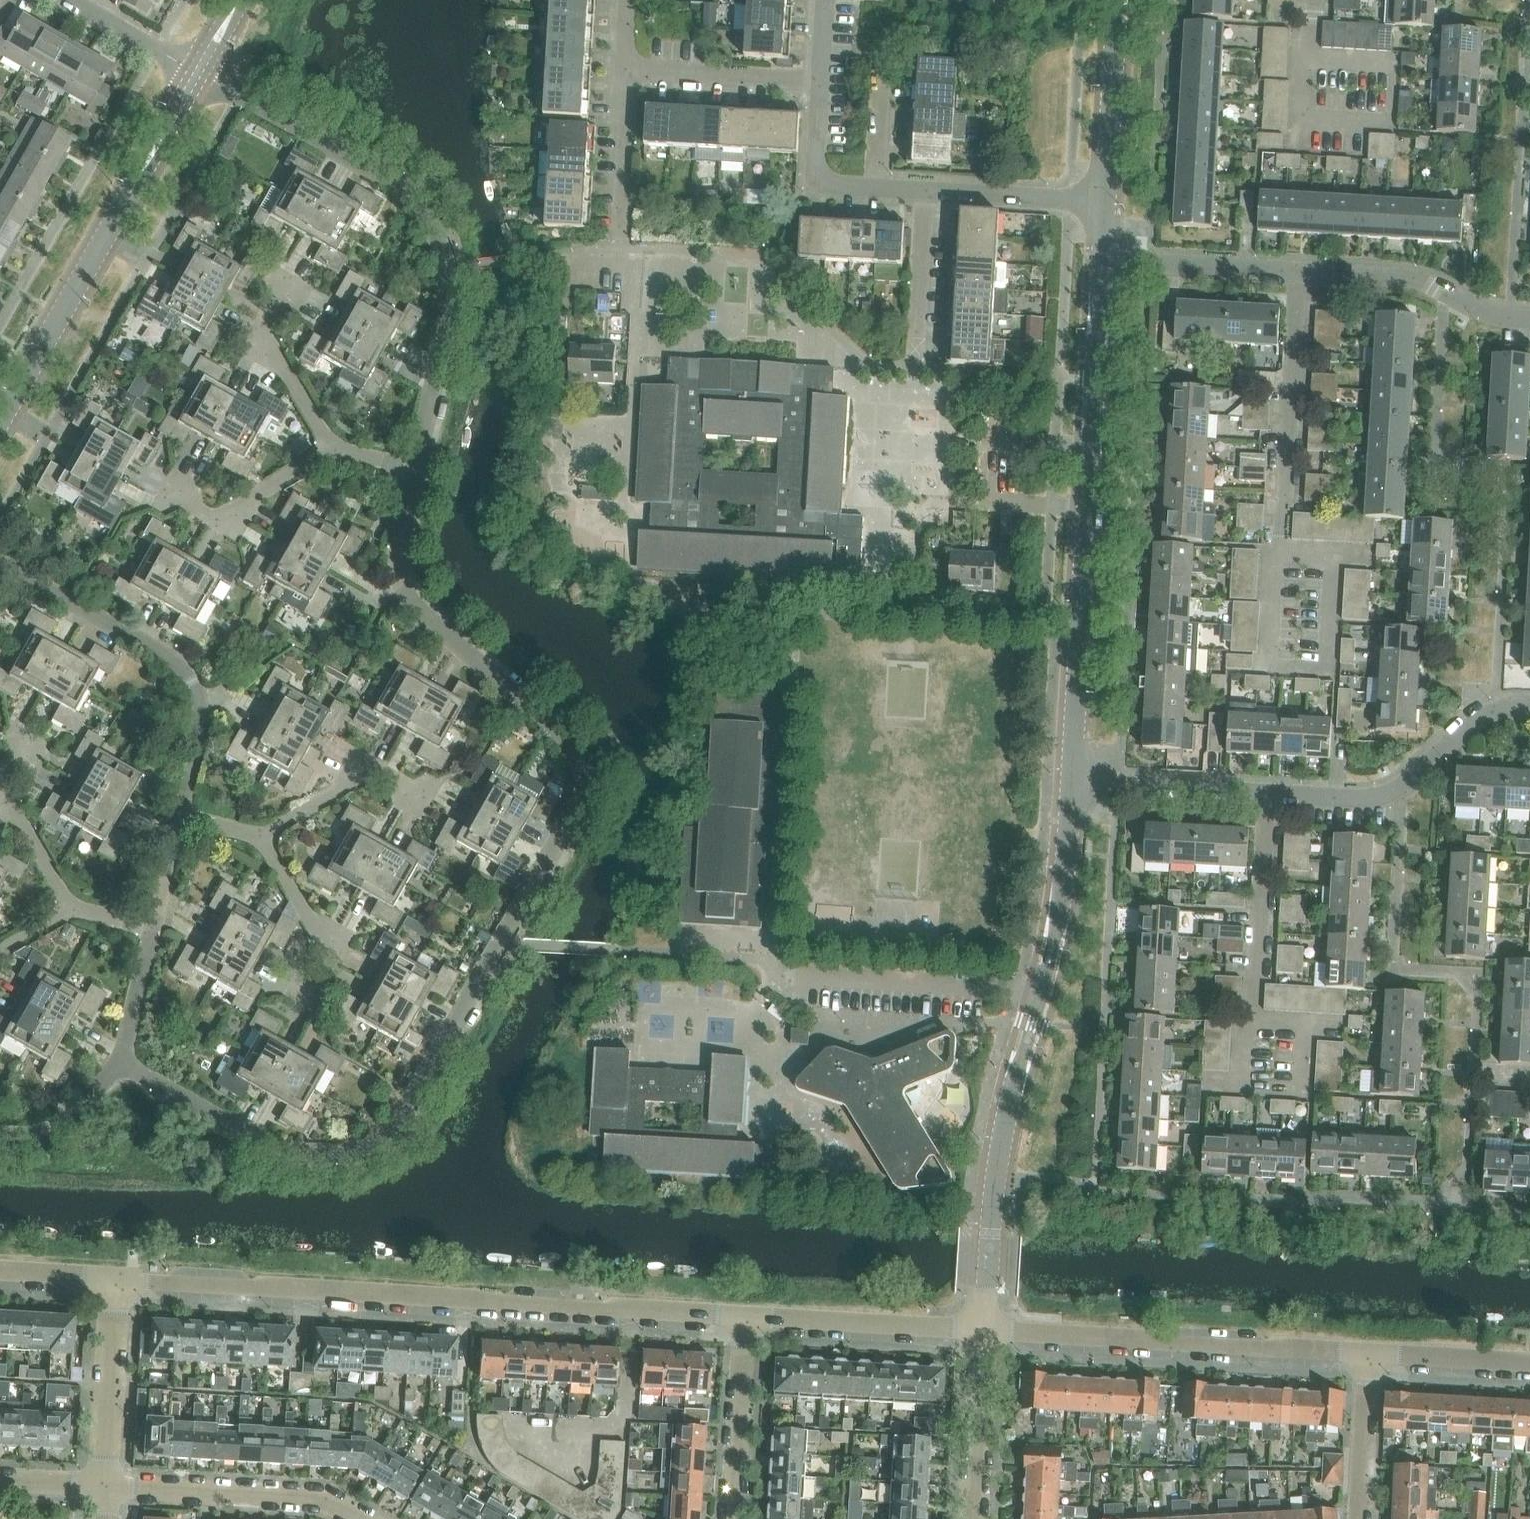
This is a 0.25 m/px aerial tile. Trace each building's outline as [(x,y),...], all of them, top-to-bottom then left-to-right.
[(146,0),(123,0),(122,2),(145,15),(152,3),(146,0)] [(550,15),(594,17),(595,0),(551,0),(550,15)] [(748,6),(793,9),(793,0),(749,0),(748,6)] [(1194,17),(1232,20),(1234,0),(1195,0),(1194,17)] [(1268,8),(1294,10),(1294,0),(1268,0),(1268,8)] [(1334,9),(1360,11),(1361,0),(1335,0),(1334,9)] [(1398,0),(1397,0),(1395,26),(1433,28),(1435,2),(1398,0)] [(748,6),(747,31),(791,34),(793,9),(748,6)] [(550,15),(549,40),(593,42),(594,17),(550,15)] [(1,55),(23,68),(45,30),(22,17),(10,39),(1,55)] [(1333,48),(1335,22),(1324,22),(1322,48),(1333,48)] [(1333,48),(1344,49),(1346,23),(1335,22),(1333,48)] [(1186,23),(1184,49),(1223,51),(1224,25),(1186,23)] [(1344,49),(1356,50),(1357,24),(1346,23),(1344,49)] [(1357,24),(1356,50),(1367,51),(1369,24),(1357,24)] [(1369,24),(1367,51),(1378,51),(1380,25),(1369,24)] [(1378,51),(1392,52),(1393,26),(1380,25),(1378,51)] [(1263,40),(1289,42),(1290,29),(1264,27),(1263,40)] [(1444,29),(1442,55),(1480,58),(1482,31),(1444,29)] [(23,68),(45,81),(69,38),(61,34),(59,38),(45,30),(23,68)] [(791,34),(747,31),(745,57),(790,60),(791,34)] [(1,55),(10,39),(0,33),(0,57),(1,55)] [(45,81),(67,93),(89,55),(75,47),(77,43),(69,38),(45,81)] [(549,40),(548,65),(591,68),(593,42),(549,40)] [(1289,53),(1289,42),(1263,40),(1263,52),(1289,53)] [(1184,49),(1183,74),(1221,76),(1223,51),(1184,49)] [(1288,65),(1289,53),(1263,52),(1262,64),(1288,65)] [(1402,53),(1402,65),(1415,66),(1416,54),(1402,53)] [(67,93),(89,106),(99,89),(111,67),(89,55),(67,93)] [(1442,55),(1441,81),(1479,83),(1480,58),(1442,55)] [(913,61),(912,87),(956,90),(958,63),(913,61)] [(1288,65),(1262,64),(1261,76),(1287,78),(1288,65)] [(548,65),(546,90),(590,93),(591,68),(548,65)] [(1183,74),(1181,99),(1220,102),(1221,76),(1183,74)] [(1264,93),(1290,94),(1291,81),(1265,80),(1264,93)] [(1478,108),(1479,83),(1441,81),(1439,106),(1478,108)] [(956,90),(912,87),(910,112),(954,115),(956,90)] [(89,106),(86,111),(97,118),(110,96),(99,89),(89,106)] [(590,93),(546,90),(545,116),(588,119),(590,93)] [(1399,103),(1413,104),(1414,92),(1400,91),(1399,103)] [(16,103),(28,110),(34,99),(23,92),(16,103)] [(1290,106),(1290,94),(1264,93),(1264,104),(1290,106)] [(34,99),(28,110),(40,117),(46,105),(34,99)] [(1181,99),(1180,125),(1218,127),(1220,102),(1181,99)] [(645,146),(671,147),(674,103),(647,102),(645,146)] [(671,147),(696,149),(699,105),(674,103),(671,147)] [(1413,104),(1399,103),(1398,115),(1412,116),(1413,104)] [(699,105),(696,149),(695,161),(721,162),(724,106),(699,105)] [(1289,118),(1290,106),(1264,105),(1263,116),(1289,118)] [(721,162),(746,164),(746,152),(749,108),(724,106),(721,162)] [(1476,134),(1478,108),(1439,106),(1438,132),(1476,134)] [(746,152),(772,153),(774,109),(749,108),(746,152)] [(774,109),(772,153),(798,155),(801,111),(774,109)] [(909,137),(953,140),(965,141),(967,116),(954,115),(910,112),(909,137)] [(1289,118),(1263,116),(1262,129),(1288,131),(1289,118)] [(31,119),(18,142),(61,166),(65,158),(61,155),(70,141),(31,119)] [(552,125),(550,151),(594,154),(596,127),(552,125)] [(1218,127),(1180,125),(1179,150),(1217,152),(1218,127)] [(1257,147),(1283,149),(1284,135),(1258,133),(1257,147)] [(1368,160),(1381,160),(1383,135),(1370,134),(1368,160)] [(1381,160),(1395,161),(1396,135),(1383,135),(1381,160)] [(953,140),(909,137),(907,164),(951,166),(953,140)] [(1429,137),(1416,137),(1416,150),(1428,151),(1429,137)] [(6,164),(44,185),(52,172),(56,174),(61,166),(18,142),(6,164)] [(294,172),(282,193),(315,212),(328,189),(309,178),(317,164),(292,150),(283,165),(294,172)] [(1179,150),(1177,175),(1215,177),(1217,152),(1179,150)] [(550,151),(549,176),(593,179),(594,154),(550,151)] [(1242,166),(1256,167),(1257,154),(1243,154),(1242,166)] [(1276,168),(1288,169),(1289,155),(1277,154),(1276,168)] [(1289,155),(1288,169),(1300,169),(1301,156),(1289,155)] [(1326,171),(1338,171),(1339,158),(1327,157),(1326,171)] [(1339,158),(1338,171),(1350,172),(1351,159),(1339,158)] [(0,174),(0,189),(36,210),(41,202),(36,199),(44,185),(6,164),(0,174)] [(1177,175),(1176,200),(1214,202),(1215,177),(1177,175)] [(549,176),(547,201),(591,204),(593,179),(549,176)] [(328,189),(315,212),(348,231),(360,209),(371,215),(380,200),(355,185),(347,200),(328,189)] [(19,229),(27,215),(31,218),(36,210),(0,189),(0,218),(19,229)] [(1240,204),(1253,204),(1254,192),(1241,192),(1240,204)] [(283,224),(302,235),(315,212),(282,193),(270,215),(259,209),(250,224),(275,239),(283,224)] [(1258,231),(1284,233),(1286,195),(1260,193),(1258,231)] [(1311,196),(1287,195),(1284,233),(1309,234),(1311,196)] [(1462,223),(1475,224),(1476,196),(1464,195),(1463,205),(1462,223)] [(1337,198),(1311,196),(1309,234),(1334,236),(1337,198)] [(1360,237),(1362,199),(1337,198),(1334,236),(1360,237)] [(1385,239),(1387,201),(1362,199),(1360,237),(1385,239)] [(1214,202),(1176,200),(1174,226),(1212,228),(1214,202)] [(591,204),(547,201),(545,227),(590,230),(591,204)] [(1385,239),(1410,240),(1412,202),(1387,201),(1385,239)] [(1410,240),(1435,242),(1437,204),(1412,202),(1410,240)] [(1238,230),(1252,231),(1253,204),(1240,204),(1238,230)] [(1437,204),(1435,242),(1461,243),(1462,223),(1463,205),(1437,204)] [(955,210),(954,236),(998,239),(1000,213),(955,210)] [(315,212),(302,235),(321,246),(313,260),(338,274),(347,259),(336,252),(348,231),(315,212)] [(799,259),(826,261),(829,217),(802,215),(799,259)] [(854,218),(829,217),(826,261),(851,262),(854,218)] [(0,218),(0,247),(11,254),(16,245),(12,243),(19,229),(0,218)] [(851,262),(876,264),(879,220),(854,218),(851,262)] [(879,220),(876,264),(902,266),(905,221),(879,220)] [(187,256),(176,275),(199,288),(217,256),(196,243),(202,232),(187,223),(172,248),(187,256)] [(952,262),(996,264),(998,239),(954,236),(952,262)] [(0,247),(0,264),(2,259),(6,262),(11,254),(0,247)] [(217,256),(199,288),(222,301),(232,282),(247,291),(261,265),(245,257),(239,268),(217,256)] [(952,262),(951,287),(995,289),(996,264),(952,262)] [(349,305),(338,324),(361,336),(380,304),(358,291),(364,280),(349,271),(335,296),(349,305)] [(136,311),(174,332),(180,321),(199,288),(176,275),(165,294),(151,286),(136,311)] [(949,312),(993,315),(1007,315),(1009,290),(995,289),(951,287),(949,312)] [(199,288),(180,321),(202,334),(195,345),(211,354),(225,329),(211,320),(222,301),(199,288)] [(1176,341),(1201,342),(1204,304),(1178,303),(1176,323),(1175,341),(1176,341)] [(361,336),(384,349),(395,331),(409,339),(424,313),(408,305),(401,316),(380,304),(361,336)] [(1201,342),(1227,344),(1229,306),(1204,304),(1201,342)] [(1227,344),(1252,345),(1254,307),(1229,306),(1227,344)] [(1254,307),(1252,345),(1278,347),(1280,309),(1254,307)] [(1315,324),(1341,325),(1342,312),(1316,311),(1315,324)] [(992,340),(993,315),(949,312),(948,337),(992,340)] [(1378,315),(1376,341),(1414,343),(1416,317),(1378,315)] [(1175,341),(1176,323),(1164,322),(1162,350),(1175,351),(1176,341),(1175,341)] [(321,357),(343,369),(361,336),(338,324),(327,342),(313,334),(299,360),(314,368),(321,357)] [(1341,325),(1315,324),(1315,335),(1341,337),(1341,325)] [(1341,337),(1315,335),(1314,348),(1340,350),(1341,337)] [(361,336),(343,369),(364,382),(358,393),(374,402),(388,377),(373,368),(384,349),(361,336)] [(948,337),(946,363),(990,366),(992,340),(948,337)] [(1376,341),(1375,366),(1413,368),(1414,343),(1376,341)] [(568,382),(591,384),(593,345),(570,344),(568,382)] [(593,345),(591,384),(614,385),(616,346),(593,345)] [(1492,381),(1529,384),(1529,357),(1494,355),(1492,381)] [(200,356),(191,372),(202,379),(190,400),(223,419),(236,396),(217,385),(225,371),(200,356)] [(840,457),(845,443),(841,428),(846,414),(842,399),(842,398),(832,397),(833,386),(833,369),(795,367),(698,362),(669,360),(668,389),(647,387),(641,401),(645,418),(640,431),(643,446),(638,459),(642,474),(636,488),(640,503),(650,504),(652,504),(650,531),(648,531),(639,531),(637,567),(653,572),(667,569),(680,575),(696,571),(709,576),(724,572),(726,582),(740,583),(744,573),(757,579),(773,575),(786,580),(802,577),(815,582),(831,579),(832,565),(836,565),(840,565),(861,566),(862,553),(864,517),(846,516),(836,515),(841,500),(838,485),(843,471),(840,457)] [(1413,368),(1375,366),(1373,391),(1411,393),(1413,368)] [(1199,382),(1211,383),(1212,369),(1200,369),(1199,382)] [(1237,384),(1249,385),(1250,372),(1238,371),(1237,384)] [(1249,385),(1275,387),(1276,373),(1250,372),(1249,385)] [(1312,387),(1338,388),(1338,375),(1312,374),(1312,387)] [(1491,406),(1529,409),(1529,392),(1529,384),(1492,381),(1491,406)] [(1172,387),(1171,413),(1209,415),(1210,389),(1172,387)] [(1338,388),(1312,387),(1311,400),(1337,402),(1338,388)] [(1373,391),(1372,416),(1410,418),(1411,393),(1373,391)] [(236,396),(223,419),(256,438),(268,416),(279,423),(288,407),(263,392),(255,407),(236,396)] [(86,433),(75,452),(98,465),(117,432),(95,420),(102,409),(86,400),(72,425),(86,433)] [(191,431),(210,442),(223,419),(190,400),(178,422),(166,415),(157,431),(183,445),(191,431)] [(1244,403),(1243,417),(1270,418),(1270,405),(1244,403)] [(1491,406),(1489,432),(1527,434),(1529,409),(1491,406)] [(1171,413),(1169,438),(1207,440),(1209,415),(1171,413)] [(1372,416),(1370,441),(1409,444),(1410,418),(1372,416)] [(1270,418),(1243,417),(1243,430),(1269,431),(1270,418)] [(223,419),(210,442),(229,453),(220,467),(246,481),(255,466),(243,459),(256,438),(223,419)] [(1309,424),(1309,437),(1335,439),(1335,426),(1309,424)] [(117,432),(98,465),(121,478),(132,459),(146,467),(161,442),(145,433),(139,445),(117,432)] [(1527,434),(1489,432),(1488,458),(1526,460),(1527,434)] [(1309,437),(1308,451),(1334,452),(1335,439),(1309,437)] [(1169,438),(1168,463),(1206,465),(1207,440),(1169,438)] [(1370,441),(1369,466),(1407,469),(1409,444),(1370,441)] [(58,486),(80,498),(98,465),(75,452),(65,471),(50,463),(36,488),(52,497),(58,486)] [(1241,454),(1241,467),(1267,469),(1267,456),(1241,454)] [(1168,463),(1166,488),(1205,491),(1206,465),(1168,463)] [(98,465),(80,498),(74,508),(84,514),(90,504),(101,510),(95,522),(110,530),(125,505),(110,497),(121,478),(98,465)] [(1369,466),(1367,492),(1406,494),(1407,469),(1369,466)] [(1267,469),(1241,467),(1240,481),(1266,482),(1267,469)] [(1306,474),(1306,488),(1332,489),(1332,476),(1306,474)] [(610,490),(582,488),(582,499),(609,501),(610,490)] [(1166,488),(1165,513),(1203,516),(1205,491),(1166,488)] [(1306,488),(1305,501),(1331,503),(1332,489),(1306,488)] [(293,525),(282,544),(305,557),(324,525),(302,512),(309,501),(293,492),(279,517),(293,525)] [(1406,494),(1367,492),(1366,518),(1375,518),(1404,520),(1406,494)] [(1238,505),(1237,518),(1264,520),(1264,506),(1238,505)] [(1203,516),(1165,513),(1163,540),(1202,542),(1203,516)] [(1304,540),(1305,514),(1294,513),(1292,539),(1304,540)] [(1305,514),(1304,540),(1315,541),(1317,515),(1305,514)] [(1328,515),(1317,515),(1315,541),(1326,541),(1328,515)] [(1326,541),(1338,542),(1339,516),(1328,515),(1326,541)] [(1339,516),(1338,542),(1349,543),(1350,517),(1339,516)] [(1362,517),(1350,517),(1349,543),(1361,544),(1362,517)] [(1375,518),(1366,518),(1362,517),(1361,544),(1373,544),(1375,518)] [(1264,520),(1237,518),(1237,531),(1263,533),(1264,520)] [(154,541),(142,563),(174,582),(187,559),(169,548),(177,534),(152,519),(143,535),(154,541)] [(1415,521),(1413,547),(1451,549),(1453,523),(1415,521)] [(324,525),(305,557),(328,570),(339,551),(353,560),(367,534),(352,526),(345,537),(324,525)] [(265,578),(286,590),(305,557),(282,544),(271,563),(257,555),(243,580),(258,589),(265,578)] [(1377,558),(1389,559),(1390,545),(1378,544),(1377,558)] [(1155,545),(1154,571),(1192,573),(1204,574),(1204,564),(1192,562),(1193,547),(1155,545)] [(1413,547),(1412,572),(1450,574),(1451,549),(1413,547)] [(1232,562),(1258,564),(1259,551),(1233,549),(1232,562)] [(949,590),(972,591),(974,552),(951,551),(949,590)] [(974,552),(972,591),(995,592),(997,554),(974,552)] [(187,559),(174,582),(207,600),(219,579),(231,585),(240,569),(215,555),(206,569),(187,559)] [(305,557),(286,590),(280,601),(302,614),(317,623),(332,597),(317,589),(328,570),(305,557)] [(1258,575),(1258,564),(1232,562),(1232,574),(1258,575)] [(142,594),(161,605),(174,582),(142,563),(129,585),(118,578),(109,594),(134,608),(142,594)] [(1371,585),(1372,572),(1346,570),(1345,583),(1371,585)] [(1154,571),(1152,596),(1190,598),(1192,573),(1154,571)] [(1450,574),(1412,572),(1410,597),(1448,600),(1450,574)] [(1257,587),(1258,575),(1232,574),(1231,585),(1257,587)] [(887,579),(859,578),(859,590),(887,591),(887,583),(887,579)] [(174,582),(161,605),(180,615),(172,630),(197,644),(206,628),(195,622),(207,600),(174,582)] [(1370,597),(1371,585),(1345,583),(1344,595),(1370,597)] [(1256,600),(1257,587),(1231,585),(1230,598),(1256,600)] [(1369,608),(1370,597),(1344,595),(1343,606),(1369,608)] [(1189,624),(1190,598),(1152,596),(1151,621),(1189,624)] [(1448,600),(1410,597),(1408,623),(1447,626),(1448,600)] [(1259,617),(1260,604),(1234,602),(1233,615),(1259,617)] [(1368,621),(1369,608),(1343,606),(1342,619),(1368,621)] [(21,653),(54,672),(67,649),(48,638),(56,624),(31,609),(22,625),(33,631),(21,653)] [(1259,628),(1259,617),(1233,615),(1233,627),(1259,628)] [(1187,649),(1189,624),(1151,621),(1149,647),(1187,649)] [(1258,640),(1259,628),(1233,627),(1232,638),(1258,640)] [(1383,628),(1382,654),(1420,656),(1422,630),(1383,628)] [(1257,653),(1258,640),(1232,638),(1231,651),(1257,653)] [(1342,640),(1341,652),(1355,653),(1356,641),(1342,640)] [(54,672),(87,690),(99,669),(110,675),(119,659),(94,645),(86,660),(67,649),(54,672)] [(385,689),(418,708),(431,685),(412,674),(420,660),(395,646),(386,661),(397,668),(385,689)] [(1186,673),(1187,649),(1149,647),(1148,672),(1186,673)] [(1341,664),(1354,665),(1355,653),(1341,652),(1341,664)] [(54,672),(21,653),(9,675),(0,670),(0,691),(14,698),(22,684),(41,695),(54,672)] [(1382,654),(1380,679),(1419,682),(1420,656),(1382,654)] [(1252,670),(1253,657),(1227,655),(1226,669),(1252,670)] [(275,700),(264,719),(287,732),(306,700),(284,687),(291,676),(275,667),(261,692),(275,700)] [(54,672),(41,695),(60,705),(52,720),(77,734),(86,718),(75,712),(87,690),(54,672)] [(1148,672),(1146,697),(1184,699),(1186,674),(1148,672)] [(1211,688),(1225,689),(1226,676),(1212,676),(1211,688)] [(1245,690),(1257,690),(1258,677),(1246,676),(1245,690)] [(1257,690),(1269,691),(1270,678),(1258,677),(1257,690)] [(1295,693),(1307,693),(1308,680),(1296,679),(1295,693)] [(1419,682),(1380,679),(1379,704),(1417,707),(1419,682)] [(1308,680),(1307,693),(1320,694),(1320,681),(1308,680)] [(431,685),(418,708),(451,727),(463,705),(474,712),(483,696),(458,682),(450,696),(431,685)] [(418,708),(385,689),(373,711),(361,705),(352,720),(378,735),(386,720),(405,731),(418,708)] [(1338,702),(1352,703),(1353,690),(1339,689),(1338,702)] [(685,829),(680,924),(761,929),(768,813),(774,814),(782,695),(733,693),(717,693),(715,724),(713,724),(708,809),(701,809),(700,830),(685,829)] [(1146,697),(1145,722),(1183,724),(1184,699),(1146,697)] [(306,700),(287,732),(310,745),(321,727),(335,735),(350,710),(334,701),(328,712),(306,700)] [(1338,702),(1336,728),(1350,729),(1352,703),(1338,702)] [(1417,707),(1379,704),(1377,731),(1415,733),(1417,707)] [(418,708),(405,731),(424,742),(415,756),(441,771),(449,755),(438,748),(451,727),(418,708)] [(1210,714),(1209,726),(1223,727),(1223,714),(1210,714)] [(1227,753),(1253,755),(1256,717),(1229,715),(1227,753)] [(1253,755),(1279,756),(1281,718),(1256,717),(1253,755)] [(1279,756),(1304,758),(1306,720),(1281,718),(1279,756)] [(247,753),(269,765),(287,732),(264,719),(254,738),(239,730),(225,755),(241,764),(247,753)] [(1306,720),(1304,758),(1330,759),(1332,721),(1306,720)] [(1183,724),(1145,722),(1143,748),(1181,751),(1183,724)] [(1208,752),(1221,753),(1223,727),(1209,726),(1208,752)] [(88,764),(77,783),(100,796),(119,764),(97,751),(104,740),(88,731),(74,756),(88,764)] [(287,732),(269,765),(263,776),(273,782),(280,771),(290,778),(284,789),(300,798),(314,773),(300,764),(310,745),(287,732)] [(484,789),(473,808),(496,821),(515,789),(493,776),(500,765),(484,756),(470,781),(484,789)] [(119,764),(100,796),(123,809),(134,791),(148,799),(163,774),(147,765),(141,776),(119,764)] [(1455,807),(1481,809),(1484,771),(1458,769),(1455,807)] [(1481,809),(1506,810),(1509,772),(1484,771),(1481,809)] [(1529,812),(1529,774),(1509,772),(1506,810),(1529,812)] [(559,798),(521,777),(515,789),(496,821),(519,834),(530,815),(544,824),(559,798)] [(60,817),(81,829),(100,796),(77,783),(66,802),(52,794),(38,819),(53,828),(60,817)] [(100,796),(81,829),(103,842),(97,853),(112,862),(127,837),(112,828),(123,809),(100,796)] [(351,827),(339,849),(372,867),(385,844),(366,834),(374,819),(349,805),(340,820),(351,827)] [(456,842),(478,854),(496,821),(473,808),(462,827),(448,819),(434,844),(449,853),(456,842)] [(496,821),(478,854),(499,866),(493,878),(508,887),(523,861),(508,853),(519,834),(496,821)] [(1145,863),(1171,864),(1173,826),(1147,825),(1145,847),(1144,863),(1145,863)] [(1171,864),(1196,866),(1198,828),(1173,826),(1171,864)] [(1196,866),(1221,867),(1223,829),(1198,828),(1196,866)] [(1223,829),(1221,867),(1247,869),(1249,831),(1223,829)] [(1285,833),(1284,846),(1310,848),(1311,834),(1285,833)] [(1336,836),(1334,862),(1372,864),(1374,838),(1336,836)] [(1467,850),(1479,851),(1480,838),(1468,837),(1467,850)] [(1480,838),(1479,851),(1491,852),(1492,838),(1480,838)] [(1517,854),(1529,854),(1529,841),(1518,840),(1517,854)] [(385,844),(372,867),(404,886),(417,864),(428,871),(437,855),(412,841),(403,855),(385,844)] [(1144,863),(1145,847),(1133,846),(1132,873),(1144,874),(1145,863),(1144,863)] [(1284,846),(1284,857),(1310,859),(1310,848),(1284,846)] [(340,879),(358,890),(372,867),(339,849),(326,870),(315,864),(306,879),(331,894),(340,879)] [(7,876),(18,882),(27,866),(2,852),(0,855),(0,887),(7,876)] [(1453,855),(1451,880),(1489,884),(1491,858),(1453,855)] [(1310,859),(1284,857),(1283,870),(1309,872),(1310,859)] [(1334,862),(1333,887),(1371,889),(1372,864),(1334,862)] [(372,867),(358,890),(377,901),(369,915),(394,930),(403,914),(392,908),(404,886),(372,867)] [(222,916),(212,935),(234,948),(253,915),(231,903),(238,891),(222,882),(208,908),(222,916)] [(1450,907),(1488,909),(1489,884),(1451,882),(1450,907)] [(1333,887),(1331,912),(1369,915),(1371,889),(1333,887)] [(1168,904),(1181,905),(1181,891),(1169,891),(1168,904)] [(1220,894),(1208,893),(1207,906),(1219,907),(1220,894)] [(1246,895),(1220,894),(1219,907),(1245,909),(1246,895)] [(1282,896),(1281,909),(1306,911),(1307,898),(1282,896)] [(1448,932),(1486,934),(1488,909),(1450,907),(1448,932)] [(1178,937),(1180,911),(1142,909),(1140,935),(1178,937)] [(1306,911),(1281,909),(1280,923),(1306,924),(1306,911)] [(1331,912),(1330,938),(1368,940),(1369,915),(1331,912)] [(253,915),(234,948),(257,961),(268,942),(283,950),(297,925),(281,916),(275,927),(253,915)] [(1218,940),(1244,941),(1245,928),(1219,926),(1218,940)] [(1486,934),(1448,932),(1447,958),(1485,960),(1486,934)] [(384,966),(373,985),(396,998),(415,965),(393,953),(399,942),(384,933),(369,958),(384,966)] [(194,968),(216,981),(234,948),(212,935),(201,954),(186,945),(172,971),(188,980),(194,968)] [(1177,962),(1178,937),(1140,935),(1139,960),(1177,962)] [(1328,963),(1366,965),(1368,940),(1330,938),(1328,963)] [(1217,953),(1244,954),(1244,941),(1218,940),(1217,953)] [(1278,946),(1278,960),(1303,961),(1304,948),(1278,946)] [(234,948),(216,981),(237,993),(231,1004),(247,1013),(261,988),(247,980),(257,961),(234,948)] [(32,985),(21,1004),(44,1017),(63,984),(41,972),(47,961),(32,952),(17,977),(32,985)] [(1139,960),(1137,985),(1175,987),(1177,962),(1139,960)] [(1278,960),(1277,973),(1303,975),(1303,961),(1278,960)] [(1529,989),(1529,963),(1507,961),(1506,987),(1529,989)] [(1366,965),(1328,963),(1327,989),(1334,989),(1347,990),(1365,991),(1366,965)] [(415,965),(396,998),(419,1011),(430,992),(444,1000),(458,975),(443,966),(436,977),(415,965)] [(1215,990),(1241,991),(1242,978),(1216,977),(1215,990)] [(63,984),(44,1017),(67,1030),(78,1011),(92,1019),(106,994),(91,985),(84,997),(63,984)] [(356,1018),(377,1031),(396,998),(373,985),(362,1004),(348,996),(334,1021),(349,1030),(356,1018)] [(1175,987),(1137,985),(1136,1011),(1174,1014),(1175,987)] [(1265,1011),(1276,1011),(1278,986),(1266,985),(1265,1011)] [(1278,986),(1276,1011),(1287,1012),(1289,987),(1278,986)] [(1287,1012),(1299,1013),(1300,987),(1289,987),(1287,1012)] [(1299,1013),(1310,1014),(1311,988),(1300,987),(1299,1013)] [(1504,1013),(1529,1014),(1529,989),(1506,987),(1504,1013)] [(1311,988),(1310,1014),(1321,1014),(1323,989),(1311,988)] [(1321,1014),(1332,1015),(1334,989),(1327,989),(1323,989),(1321,1014)] [(1334,989),(1332,1015),(1346,1016),(1347,990),(1334,989)] [(1241,991),(1215,990),(1215,1003),(1241,1005),(1241,991)] [(1385,1019),(1424,1021),(1425,995),(1387,993),(1385,1019)] [(396,998),(377,1031),(399,1043),(392,1054),(408,1063),(422,1038),(408,1030),(419,1011),(396,998)] [(25,1050),(44,1017),(21,1004),(10,1023),(0,1017),(0,1044),(4,1038),(25,1050)] [(260,1032),(248,1053),(280,1072),(293,1049),(274,1038),(283,1024),(257,1010),(249,1025),(260,1032)] [(1504,1013),(1503,1038),(1529,1039),(1529,1014),(1504,1013)] [(1349,1030),(1361,1031),(1362,1017),(1350,1016),(1349,1030)] [(44,1017),(25,1050),(47,1062),(41,1073),(56,1082),(71,1057),(56,1049),(67,1030),(44,1017)] [(1127,1017),(1126,1043),(1160,1045),(1161,1019),(1127,1017)] [(1384,1044),(1422,1046),(1424,1021),(1385,1019),(1384,1044)] [(1231,1036),(1231,1023),(1205,1022),(1205,1035),(1231,1036)] [(791,1045),(808,1046),(809,1030),(792,1029),(791,1045)] [(951,1174),(906,1100),(905,1099),(905,1097),(905,1096),(905,1095),(905,1093),(906,1092),(907,1091),(908,1090),(909,1089),(948,1074),(951,1072),(952,1071),(953,1070),(954,1068),(955,1067),(955,1066),(955,1065),(955,1064),(957,1042),(957,1041),(957,1040),(956,1039),(956,1038),(955,1036),(954,1035),(953,1035),(951,1034),(950,1033),(949,1033),(948,1033),(946,1033),(878,1060),(877,1060),(875,1061),(872,1061),(869,1060),(837,1049),(835,1049),(833,1049),(831,1049),(830,1050),(828,1050),(827,1051),(826,1052),(825,1053),(805,1073),(804,1075),(803,1076),(803,1077),(803,1079),(803,1080),(803,1081),(804,1083),(805,1084),(806,1085),(807,1086),(808,1087),(846,1099),(850,1101),(852,1103),(854,1106),(902,1184),(904,1186),(905,1187),(907,1188),(908,1189),(910,1189),(912,1190),(914,1190),(944,1186),(947,1186),(949,1185),(950,1183),(951,1183),(951,1181),(952,1180),(952,1178),(952,1177),(952,1176),(952,1175),(951,1174)] [(1230,1048),(1231,1036),(1205,1035),(1204,1046),(1230,1048)] [(1503,1038),(1501,1064),(1529,1066),(1529,1039),(1503,1038)] [(1343,1056),(1344,1043),(1318,1042),(1318,1055),(1343,1056)] [(1126,1043),(1124,1068),(1158,1070),(1160,1045),(1126,1043)] [(1422,1046),(1384,1044),(1382,1069),(1421,1071),(1422,1046)] [(280,1072),(313,1091),(326,1069),(337,1076),(346,1060),(321,1046),(312,1060),(293,1049),(280,1072)] [(1229,1059),(1230,1048),(1204,1046),(1203,1057),(1229,1059)] [(649,1174),(664,1171),(679,1175),(694,1172),(708,1177),(723,1174),(738,1179),(753,1176),(752,1180),(753,1180),(755,1145),(735,1144),(737,1126),(743,1126),(743,1125),(741,1125),(746,1111),(743,1096),(748,1081),(745,1066),(747,1059),(747,1058),(714,1056),(713,1075),(629,1071),(630,1052),(597,1050),(597,1051),(599,1051),(594,1065),(598,1079),(593,1094),(596,1108),(594,1108),(594,1109),(614,1111),(613,1137),(606,1136),(604,1169),(605,1169),(605,1167),(619,1172),(634,1169),(649,1174)] [(267,1095),(280,1072),(248,1053),(235,1075),(224,1069),(215,1084),(240,1099),(248,1084),(267,1095)] [(1343,1068),(1343,1057),(1318,1055),(1317,1066),(1343,1068)] [(1203,1057),(1203,1071),(1229,1072),(1229,1059),(1203,1057)] [(1342,1079),(1343,1068),(1317,1066),(1316,1078),(1342,1079)] [(1124,1068),(1123,1093),(1157,1095),(1158,1070),(1124,1068)] [(1421,1071),(1382,1069),(1381,1095),(1419,1097),(1421,1071)] [(280,1072),(267,1095),(286,1106),(278,1120),(303,1134),(312,1119),(301,1112),(313,1091),(280,1072)] [(1341,1093),(1342,1079),(1316,1078),(1315,1091),(1341,1093)] [(1188,1085),(1187,1097),(1201,1098),(1201,1097),(1202,1086),(1188,1085)] [(1489,1117),(1502,1118),(1503,1092),(1490,1091),(1489,1117)] [(1503,1092),(1502,1118),(1513,1119),(1515,1093),(1503,1092)] [(1123,1093),(1121,1118),(1155,1121),(1157,1095),(1123,1093)] [(1515,1093),(1513,1119),(1526,1120),(1528,1094),(1515,1093)] [(1201,1098),(1187,1097),(1187,1109),(1200,1110),(1201,1098)] [(1233,1099),(1221,1098),(1221,1111),(1233,1112),(1233,1099)] [(1329,1111),(1341,1112),(1342,1099),(1330,1098),(1329,1111)] [(1245,1099),(1233,1099),(1233,1112),(1245,1113),(1245,1099)] [(1354,1099),(1342,1099),(1341,1112),(1354,1113),(1354,1099)] [(1284,1102),(1272,1101),(1271,1114),(1283,1115),(1284,1102)] [(1392,1102),(1380,1101),(1380,1114),(1392,1115),(1392,1102)] [(1296,1102),(1284,1102),(1283,1115),(1295,1116),(1296,1102)] [(1404,1102),(1392,1102),(1392,1115),(1404,1116),(1404,1102)] [(1155,1121),(1121,1118),(1120,1144),(1154,1146),(1155,1121)] [(1312,1173),(1338,1175),(1340,1137),(1314,1135),(1312,1173)] [(1199,1136),(1185,1136),(1184,1148),(1198,1149),(1199,1136)] [(1202,1175),(1229,1177),(1231,1138),(1205,1137),(1202,1175)] [(1363,1176),(1365,1138),(1340,1137),(1338,1175),(1363,1176)] [(1229,1177),(1254,1178),(1256,1140),(1231,1138),(1229,1177)] [(1390,1140),(1365,1138),(1363,1176),(1388,1178),(1390,1140)] [(1254,1178),(1279,1180),(1282,1142),(1256,1140),(1254,1178)] [(1390,1140),(1388,1178),(1414,1179),(1416,1141),(1390,1140)] [(1282,1142),(1279,1180),(1305,1181),(1308,1143),(1282,1142)] [(1154,1146),(1120,1144),(1118,1170),(1152,1172),(1154,1146)] [(1198,1149),(1184,1148),(1184,1160),(1197,1161),(1198,1149)] [(1484,1192),(1510,1193),(1512,1155),(1486,1154),(1484,1192)] [(1529,1194),(1529,1156),(1512,1155),(1510,1193),(1529,1194)] [(9,1315),(7,1349),(28,1350),(30,1316),(23,1316),(20,1312),(13,1312),(10,1315),(9,1315)] [(7,1349),(9,1315),(1,1314),(0,1313),(0,1349),(7,1349)] [(50,1352),(52,1317),(44,1317),(42,1313),(34,1313),(31,1316),(30,1316),(28,1350),(50,1352)] [(52,1317),(50,1352),(49,1369),(48,1380),(70,1382),(74,1319),(72,1319),(69,1315),(62,1314),(59,1318),(52,1317)] [(152,1359),(174,1360),(176,1324),(153,1323),(152,1333),(140,1332),(138,1364),(152,1364),(152,1359)] [(174,1360),(197,1361),(199,1325),(176,1324),(174,1360)] [(222,1327),(199,1325),(197,1361),(220,1363),(222,1327)] [(245,1328),(222,1327),(220,1363),(243,1364),(245,1328)] [(243,1364),(266,1366),(268,1329),(245,1328),(243,1364)] [(268,1329),(266,1366),(290,1367),(292,1331),(268,1329)] [(339,1334),(316,1332),(314,1368),(337,1370),(339,1334)] [(337,1370),(360,1371),(362,1335),(339,1334),(337,1370)] [(385,1336),(362,1335),(360,1371),(383,1373),(385,1336)] [(408,1338),(385,1336),(383,1373),(406,1374),(408,1338)] [(408,1338),(406,1374),(429,1375),(431,1339),(408,1338)] [(431,1339),(429,1375),(453,1377),(455,1341),(431,1339)] [(478,1379),(502,1380),(504,1344),(480,1343),(478,1379)] [(526,1345),(504,1344),(502,1380),(524,1381),(526,1345)] [(547,1383),(549,1347),(526,1345),(524,1381),(547,1383)] [(569,1384),(572,1348),(549,1347),(547,1383),(569,1384)] [(592,1386),(594,1349),(572,1348),(569,1384),(592,1386)] [(594,1349),(592,1386),(615,1387),(617,1351),(594,1349)] [(639,1388),(663,1390),(665,1354),(641,1352),(639,1388)] [(663,1390),(685,1391),(687,1355),(665,1354),(663,1390)] [(711,1356),(687,1355),(685,1391),(708,1392),(711,1356)] [(797,1398),(799,1362),(775,1361),(773,1396),(797,1398)] [(797,1398),(821,1399),(823,1364),(799,1362),(797,1398)] [(821,1399),(844,1400),(846,1365),(823,1364),(821,1399)] [(844,1400),(868,1402),(870,1366),(846,1365),(844,1400)] [(19,1366),(19,1379),(27,1379),(27,1370),(27,1367),(19,1366)] [(868,1402),(892,1403),(894,1368),(870,1366),(868,1402)] [(892,1403),(915,1405),(917,1369),(894,1368),(892,1403)] [(27,1370),(27,1379),(48,1380),(49,1369),(45,1369),(45,1371),(27,1370)] [(917,1369),(915,1405),(940,1406),(942,1371),(917,1369)] [(289,1395),(301,1396),(302,1374),(290,1373),(289,1395)] [(302,1374),(301,1396),(313,1396),(314,1375),(302,1374)] [(173,1376),(150,1375),(149,1386),(173,1388),(173,1376)] [(1022,1376),(1021,1389),(1025,1389),(1024,1408),(1038,1409),(1037,1426),(1046,1427),(1047,1410),(1049,1380),(1049,1378),(1029,1377),(1022,1376)] [(212,1377),(211,1390),(219,1390),(219,1377),(212,1377)] [(219,1377),(219,1390),(227,1391),(227,1378),(219,1377)] [(1047,1410),(1046,1427),(1055,1427),(1056,1410),(1068,1411),(1070,1381),(1070,1380),(1069,1381),(1066,1378),(1060,1377),(1057,1380),(1049,1380),(1047,1410)] [(1070,1381),(1068,1411),(1081,1412),(1080,1429),(1089,1429),(1090,1412),(1092,1382),(1084,1382),(1081,1379),(1075,1378),(1072,1381),(1070,1380),(1070,1381)] [(188,1379),(188,1389),(196,1389),(196,1379),(188,1379)] [(242,1379),(241,1392),(249,1392),(250,1379),(242,1379)] [(1090,1412),(1089,1429),(1098,1430),(1099,1413),(1112,1414),(1114,1384),(1114,1382),(1113,1384),(1110,1380),(1104,1380),(1101,1383),(1092,1382),(1090,1412)] [(1134,1415),(1133,1432),(1141,1432),(1142,1415),(1157,1416),(1158,1384),(1156,1384),(1153,1381),(1147,1380),(1144,1383),(1135,1383),(1135,1385),(1134,1415)] [(1114,1384),(1112,1414),(1125,1414),(1124,1431),(1133,1432),(1134,1415),(1135,1385),(1128,1385),(1125,1381),(1119,1381),(1116,1384),(1114,1382),(1114,1384)] [(5,1445),(8,1448),(14,1449),(17,1446),(19,1446),(21,1414),(22,1406),(22,1405),(7,1404),(9,1383),(0,1382),(0,1445),(5,1445)] [(1187,1386),(1185,1418),(1198,1419),(1197,1436),(1206,1436),(1207,1419),(1209,1389),(1210,1387),(1201,1387),(1198,1383),(1192,1383),(1189,1386),(1187,1386)] [(44,1416),(42,1448),(51,1448),(54,1451),(60,1451),(63,1449),(66,1449),(67,1417),(55,1416),(56,1398),(69,1398),(70,1386),(46,1385),(44,1416)] [(1207,1419),(1206,1436),(1215,1437),(1216,1420),(1229,1421),(1231,1391),(1229,1391),(1226,1387),(1221,1387),(1217,1390),(1209,1389),(1207,1419)] [(1229,1421),(1228,1438),(1237,1438),(1238,1421),(1251,1422),(1253,1392),(1253,1391),(1251,1392),(1248,1389),(1243,1388),(1239,1391),(1231,1391),(1229,1421)] [(1253,1392),(1251,1422),(1264,1423),(1263,1440),(1272,1440),(1273,1423),(1275,1393),(1266,1393),(1263,1389),(1257,1389),(1254,1392),(1253,1391),(1253,1392)] [(134,1431),(146,1432),(144,1456),(167,1458),(170,1403),(171,1392),(137,1390),(134,1431)] [(1273,1423),(1272,1440),(1281,1441),(1282,1424),(1295,1425),(1296,1395),(1297,1393),(1295,1395),(1292,1391),(1286,1391),(1283,1394),(1275,1393),(1273,1423)] [(452,1414),(463,1414),(465,1393),(453,1392),(452,1414)] [(22,1405),(22,1406),(30,1406),(31,1394),(22,1394),(22,1405)] [(1318,1426),(1317,1443),(1324,1443),(1325,1426),(1340,1427),(1342,1408),(1345,1408),(1346,1396),(1336,1395),(1319,1394),(1319,1396),(1320,1396),(1318,1426)] [(1296,1395),(1295,1425),(1311,1426),(1310,1443),(1317,1443),(1318,1426),(1320,1396),(1319,1396),(1296,1395)] [(1387,1398),(1385,1430),(1407,1431),(1409,1396),(1394,1395),(1394,1398),(1387,1398)] [(1410,1396),(1409,1396),(1407,1431),(1429,1432),(1431,1397),(1419,1397),(1418,1400),(1410,1399),(1410,1396)] [(1442,1398),(1431,1397),(1429,1432),(1450,1434),(1452,1402),(1444,1401),(1442,1398)] [(492,1398),(492,1411),(500,1412),(501,1398),(492,1398)] [(501,1398),(500,1412),(508,1412),(509,1399),(501,1398)] [(1461,1402),(1452,1402),(1450,1434),(1473,1435),(1475,1400),(1463,1399),(1461,1402)] [(309,1400),(308,1417),(316,1417),(317,1414),(317,1401),(309,1400)] [(523,1400),(522,1413),(530,1413),(531,1400),(523,1400)] [(1485,1400),(1475,1400),(1473,1435),(1493,1436),(1495,1404),(1487,1404),(1485,1400)] [(545,1401),(544,1414),(553,1415),(554,1402),(545,1401)] [(568,1402),(567,1416),(576,1416),(576,1403),(568,1402)] [(1515,1437),(1517,1402),(1506,1402),(1504,1405),(1495,1404),(1493,1436),(1515,1437)] [(1515,1437),(1527,1438),(1526,1452),(1529,1453),(1529,1406),(1528,1403),(1517,1402),(1515,1437)] [(167,1458),(190,1460),(192,1425),(179,1424),(180,1403),(170,1403),(167,1458)] [(591,1404),(590,1417),(598,1418),(599,1404),(591,1404)] [(639,1407),(638,1419),(661,1420),(662,1408),(639,1407)] [(662,1408),(661,1420),(669,1421),(670,1409),(662,1408)] [(684,1410),(683,1422),(691,1422),(692,1410),(684,1410)] [(239,1411),(239,1419),(248,1419),(248,1412),(239,1411)] [(282,1466),(305,1467),(308,1433),(295,1432),(296,1423),(293,1423),(294,1412),(286,1412),(285,1431),(282,1466)] [(772,1413),(771,1425),(779,1425),(780,1414),(772,1413)] [(21,1414),(19,1446),(29,1447),(31,1450),(38,1450),(41,1447),(42,1448),(44,1416),(21,1414)] [(796,1415),(795,1426),(803,1427),(804,1415),(796,1415)] [(502,1432),(501,1417),(476,1416),(477,1438),(502,1432)] [(820,1416),(819,1428),(827,1428),(828,1417),(820,1416)] [(915,1417),(914,1434),(934,1435),(935,1418),(915,1417)] [(843,1418),(843,1429),(851,1430),(851,1418),(843,1418)] [(867,1420),(866,1431),(874,1432),(875,1420),(867,1420)] [(891,1421),(890,1432),(898,1433),(899,1421),(891,1421)] [(190,1460),(213,1461),(216,1427),(192,1425),(190,1460)] [(661,1450),(671,1450),(702,1452),(703,1442),(706,1440),(706,1433),(704,1431),(704,1428),(673,1426),(672,1440),(662,1440),(662,1442),(661,1450)] [(1037,1426),(1037,1438),(1045,1439),(1046,1427),(1037,1426)] [(213,1461),(236,1463),(239,1428),(216,1427),(213,1461)] [(262,1430),(239,1428),(236,1463),(259,1464),(262,1430)] [(262,1430),(259,1464),(282,1466),(285,1431),(262,1430)] [(773,1453),(773,1454),(803,1455),(804,1444),(817,1445),(817,1441),(818,1433),(775,1430),(774,1440),(771,1439),(770,1452),(773,1453)] [(507,1446),(502,1432),(477,1438),(478,1443),(479,1449),(481,1453),(483,1455),(486,1459),(489,1462),(507,1446)] [(305,1467),(327,1469),(329,1434),(308,1433),(305,1467)] [(629,1433),(628,1447),(637,1448),(638,1433),(629,1433)] [(831,1433),(831,1442),(847,1443),(847,1434),(831,1433)] [(327,1469),(349,1470),(351,1440),(351,1435),(329,1434),(327,1469)] [(925,1462),(926,1439),(880,1436),(880,1446),(893,1447),(892,1460),(925,1462)] [(367,1477),(368,1477),(383,1451),(366,1441),(351,1440),(349,1470),(356,1470),(357,1471),(357,1474),(364,1478),(367,1477)] [(425,1450),(432,1454),(438,1445),(430,1441),(425,1450)] [(1272,1441),(1271,1455),(1281,1456),(1282,1442),(1272,1441)] [(623,1458),(624,1443),(600,1442),(599,1457),(623,1458)] [(518,1457),(507,1446),(489,1462),(504,1478),(505,1478),(518,1457)] [(628,1447),(627,1460),(636,1460),(637,1448),(628,1447)] [(1025,1453),(1025,1459),(1028,1462),(1027,1471),(1030,1471),(1060,1473),(1076,1474),(1077,1465),(1060,1464),(1061,1450),(1029,1448),(1029,1450),(1025,1453)] [(671,1450),(670,1473),(701,1475),(702,1465),(704,1463),(705,1457),(702,1454),(702,1452),(671,1450)] [(851,1450),(851,1457),(864,1458),(864,1451),(851,1450)] [(386,1488),(387,1488),(402,1462),(383,1451),(368,1477),(376,1482),(376,1485),(383,1489),(386,1488)] [(1406,1451),(1405,1463),(1414,1463),(1414,1451),(1406,1451)] [(1441,1452),(1440,1464),(1448,1465),(1449,1453),(1441,1452)] [(1110,1453),(1092,1453),(1095,1464),(1110,1464),(1110,1453)] [(1449,1453),(1448,1465),(1456,1465),(1457,1453),(1449,1453)] [(448,1464),(455,1468),(461,1458),(454,1454),(448,1464)] [(772,1476),(802,1478),(803,1455),(773,1454),(773,1462),(769,1462),(769,1475),(772,1475),(772,1476)] [(1484,1455),(1483,1467),(1492,1467),(1493,1455),(1484,1455)] [(531,1464),(518,1457),(505,1478),(518,1486),(531,1464)] [(622,1473),(623,1458),(599,1457),(598,1472),(622,1473)] [(1325,1468),(1325,1470),(1343,1471),(1343,1469),(1343,1458),(1326,1457),(1326,1459),(1325,1468)] [(864,1458),(864,1467),(874,1467),(875,1458),(864,1458)] [(1315,1459),(1315,1467),(1325,1468),(1326,1459),(1315,1459)] [(892,1460),(891,1482),(924,1484),(925,1462),(892,1460)] [(402,1462),(387,1488),(395,1493),(395,1496),(402,1500),(405,1499),(406,1499),(421,1473),(402,1462)] [(543,1472),(531,1464),(518,1486),(531,1493),(543,1472)] [(467,1475),(475,1479),(480,1469),(473,1465),(467,1475)] [(1394,1489),(1427,1490),(1428,1468),(1397,1467),(1396,1478),(1394,1477),(1394,1489)] [(834,1473),(833,1479),(844,1479),(845,1471),(837,1470),(834,1473)] [(1325,1473),(1324,1484),(1342,1485),(1343,1474),(1343,1471),(1325,1470),(1325,1473)] [(627,1471),(626,1483),(634,1484),(635,1471),(627,1471)] [(1026,1482),(1025,1488),(1028,1491),(1027,1492),(1028,1493),(1058,1494),(1059,1481),(1076,1483),(1076,1474),(1060,1473),(1030,1471),(1029,1479),(1026,1482)] [(1171,1471),(1160,1472),(1160,1480),(1171,1479),(1171,1481),(1181,1480),(1180,1471),(1171,1471)] [(1260,1471),(1259,1479),(1268,1480),(1268,1472),(1260,1471)] [(556,1479),(543,1472),(531,1493),(544,1500),(556,1479)] [(622,1473),(598,1472),(594,1486),(622,1488),(622,1473)] [(670,1473),(668,1497),(699,1499),(700,1488),(703,1486),(703,1479),(701,1477),(701,1475),(670,1473)] [(422,1508),(429,1513),(446,1485),(426,1474),(410,1501),(411,1502),(412,1506),(418,1510),(422,1508)] [(486,1486),(494,1490),(499,1480),(492,1476),(486,1486)] [(815,1486),(815,1479),(811,1479),(802,1478),(772,1476),(771,1476),(771,1485),(768,1485),(767,1498),(771,1498),(810,1501),(811,1487),(815,1486)] [(569,1487),(556,1479),(544,1500),(557,1508),(569,1487)] [(815,1486),(824,1487),(825,1480),(825,1479),(815,1479),(815,1486)] [(869,1481),(869,1489),(879,1489),(879,1481),(869,1481)] [(889,1504),(890,1504),(922,1506),(924,1484),(891,1482),(889,1504)] [(1468,1484),(1467,1492),(1471,1492),(1474,1492),(1485,1493),(1486,1493),(1486,1485),(1468,1484)] [(465,1496),(446,1485),(429,1513),(430,1513),(431,1517),(435,1518),(451,1518),(465,1496)] [(594,1486),(582,1494),(570,1515),(576,1518),(615,1518),(620,1511),(622,1488),(594,1486)] [(505,1497),(513,1501),(518,1491),(511,1487),(505,1497)] [(582,1494),(569,1487),(557,1508),(570,1515),(582,1494)] [(1311,1488),(1302,1489),(1302,1497),(1311,1497),(1311,1488)] [(1236,1489),(1228,1489),(1229,1501),(1237,1501),(1236,1489)] [(1427,1490),(1394,1489),(1393,1500),(1395,1500),(1395,1510),(1426,1512),(1427,1490)] [(1025,1497),(1024,1503),(1027,1506),(1027,1514),(1057,1516),(1074,1517),(1088,1518),(1089,1509),(1074,1509),(1057,1508),(1058,1494),(1028,1493),(1027,1492),(1028,1494),(1025,1497)] [(1474,1492),(1471,1492),(1469,1514),(1472,1514),(1483,1515),(1484,1504),(1485,1493),(1474,1492)] [(625,1494),(624,1506),(638,1507),(639,1495),(625,1494)] [(484,1507),(465,1496),(451,1518),(477,1518),(484,1507)] [(1311,1497),(1312,1514),(1312,1518),(1340,1518),(1339,1512),(1335,1512),(1321,1513),(1320,1496),(1311,1497)] [(699,1512),(701,1509),(702,1503),(699,1500),(699,1499),(668,1497),(667,1518),(698,1518),(699,1512)] [(1291,1515),(1291,1518),(1312,1518),(1312,1514),(1311,1497),(1302,1497),(1303,1514),(1291,1515)] [(525,1508),(532,1512),(538,1502),(530,1498),(525,1508)] [(810,1501),(771,1498),(770,1507),(767,1507),(766,1518),(800,1518),(800,1509),(814,1509),(814,1501),(810,1501)] [(1251,1517),(1251,1518),(1271,1518),(1271,1516),(1270,1499),(1261,1500),(1262,1517),(1251,1517)] [(1270,1499),(1271,1516),(1271,1518),(1291,1518),(1291,1515),(1280,1516),(1279,1499),(1278,1499),(1270,1499)] [(814,1509),(818,1510),(822,1510),(822,1501),(814,1501),(814,1509)] [(1182,1502),(1183,1518),(1182,1518),(1208,1518),(1207,1517),(1191,1518),(1191,1501),(1182,1502)] [(1229,1518),(1228,1501),(1219,1502),(1220,1518),(1217,1518),(1229,1518)] [(1228,1501),(1229,1518),(1251,1518),(1251,1517),(1238,1518),(1237,1501),(1229,1501),(1228,1501)] [(847,1518),(861,1518),(862,1502),(848,1502),(847,1518)] [(1182,1518),(1183,1518),(1182,1502),(1173,1502),(1174,1518),(1182,1518)] [(890,1504),(889,1518),(922,1518),(922,1506),(890,1504)] [(1114,1506),(1114,1518),(1123,1518),(1123,1505),(1114,1506)] [(1114,1506),(1105,1506),(1106,1518),(1114,1518),(1114,1506)] [(1138,1506),(1139,1518),(1148,1518),(1147,1506),(1146,1506),(1138,1506)] [(503,1518),(484,1507),(477,1518),(502,1518),(503,1518)] [(544,1518),(554,1518),(557,1514),(550,1509),(544,1518)] [(1521,1518),(1521,1510),(1511,1509),(1510,1518),(1521,1518)] [(1426,1512),(1395,1510),(1394,1518),(1425,1518),(1426,1512)] [(621,1518),(622,1518),(637,1518),(638,1518),(625,1511),(621,1518)]
